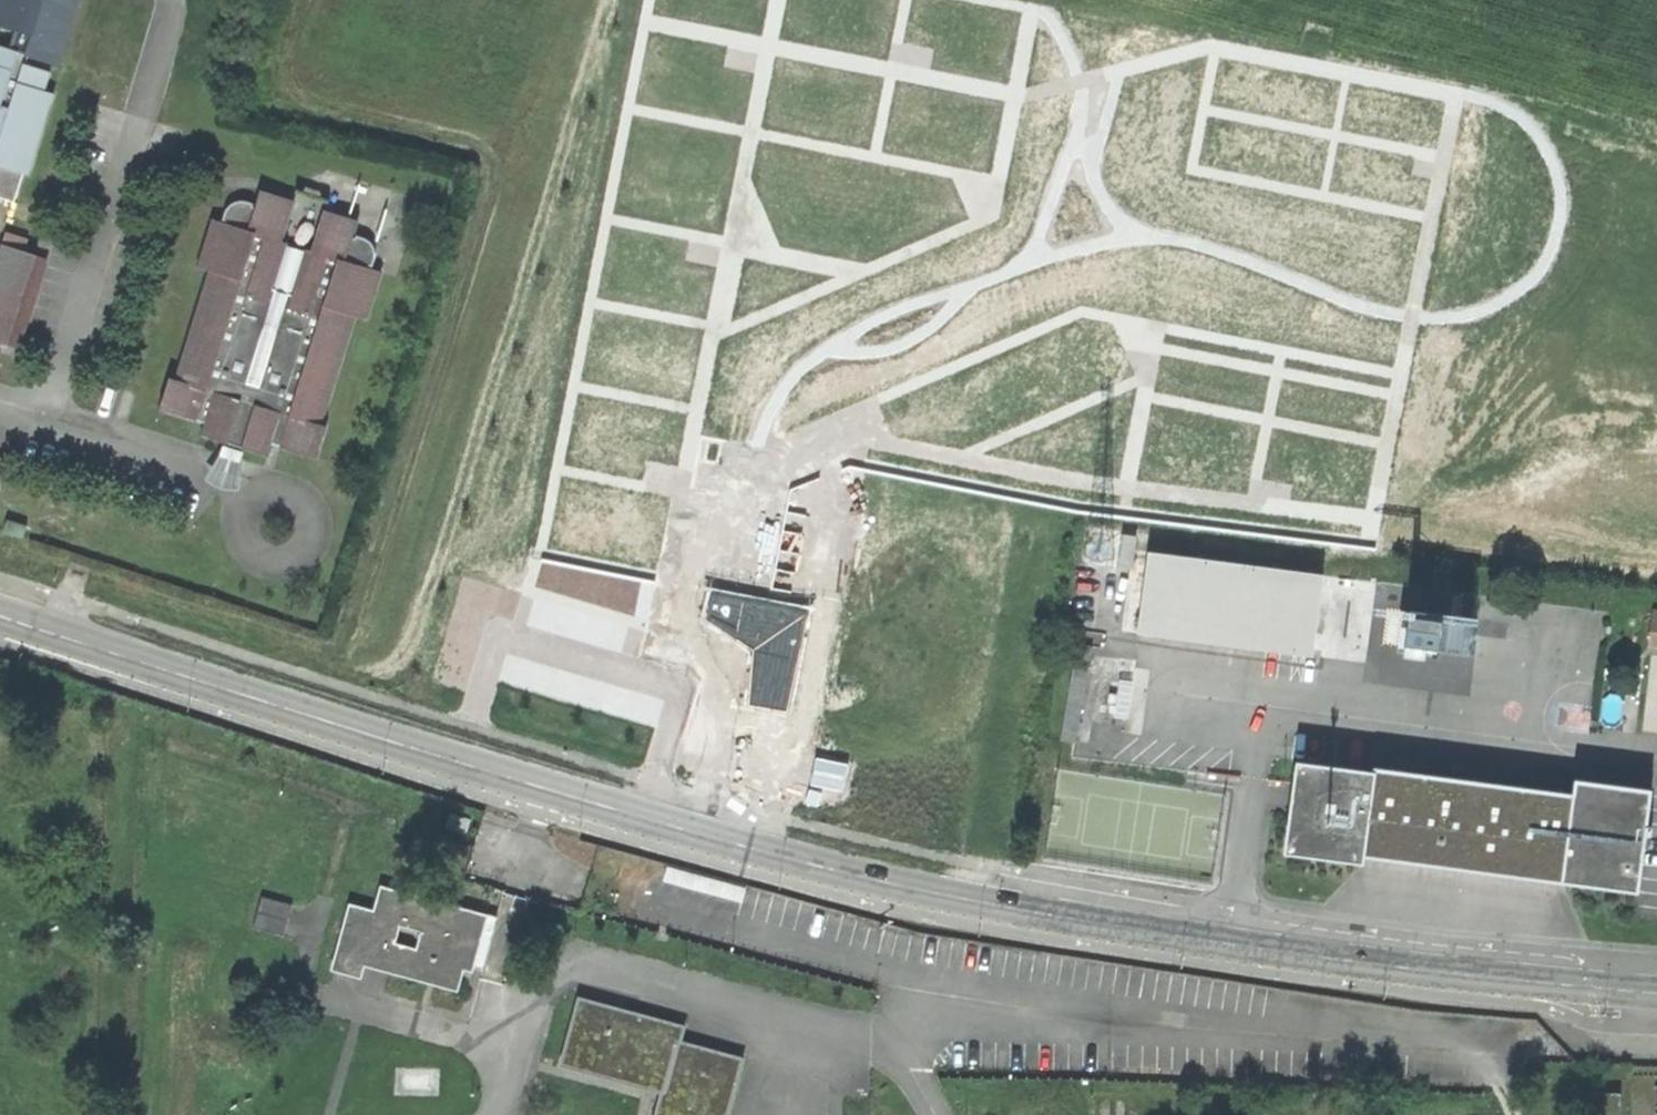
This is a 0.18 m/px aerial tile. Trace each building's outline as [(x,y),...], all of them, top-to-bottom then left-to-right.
[(36,36),(30,55),(65,66),(85,0),(0,0),(0,25),(36,36)] [(16,201),(25,172),(30,174),(55,95),(45,91),(51,71),(27,64),(30,54),(0,46),(0,197),(16,201)] [(269,445),(313,458),(324,428),(318,426),(352,317),(363,320),(377,273),(365,269),(369,265),(372,259),(372,250),(367,242),(359,237),(350,236),(355,222),(321,211),(309,251),(304,250),(290,297),(269,291),(283,245),(278,243),(290,202),(256,192),(253,209),(249,204),(242,201),(233,202),(226,207),(220,224),(209,221),(194,268),(206,272),(196,302),(173,381),(168,380),(158,410),(203,424),(200,436),(224,443),(242,449),(265,456),(269,445)] [(10,347),(39,255),(4,245),(0,258),(0,344),(10,347)] [(236,463),(242,449),(224,443),(219,458),(236,463)] [(1133,632),(1307,654),(1318,572),(1145,550),(1133,632)] [(1092,646),(1079,643),(1062,737),(1076,740),(1092,646)] [(1359,851),(1634,888),(1642,833),(1648,834),(1650,825),(1643,825),(1647,790),(1573,779),(1571,794),(1372,766),(1371,772),(1296,762),(1284,848),(1358,858),(1359,851)] [(374,911),(350,904),(332,966),(358,973),(365,949),(379,953),(375,968),(390,972),(391,968),(395,970),(394,973),(413,978),(414,975),(420,977),(419,979),(428,982),(429,979),(434,981),(434,984),(457,990),(464,967),(473,969),(478,949),(475,949),(478,939),(481,940),(484,930),(480,929),(484,917),(472,914),(472,911),(381,886),(374,911)] [(252,927),(282,936),(291,905),(261,897),(252,927)] [(588,999),(587,1002),(583,1001),(584,998),(578,996),(576,1001),(580,1002),(579,1008),(575,1007),(573,1016),(576,1017),(574,1022),(571,1021),(566,1039),(570,1040),(568,1045),(564,1044),(562,1054),(566,1055),(564,1060),(561,1059),(559,1064),(565,1066),(566,1063),(570,1064),(569,1067),(589,1073),(590,1069),(595,1070),(594,1074),(602,1076),(603,1073),(613,1076),(613,1079),(631,1085),(632,1081),(638,1082),(637,1086),(646,1088),(647,1085),(653,1087),(652,1090),(660,1092),(661,1089),(665,1090),(662,1098),(659,1097),(656,1106),(660,1107),(658,1113),(654,1112),(653,1114),(728,1114),(729,1111),(726,1110),(727,1105),(730,1106),(732,1097),(729,1096),(731,1091),(734,1092),(743,1058),(728,1054),(728,1057),(717,1054),(718,1052),(709,1049),(709,1052),(703,1051),(704,1048),(695,1045),(694,1048),(689,1047),(690,1043),(681,1041),(685,1026),(670,1022),(669,1025),(664,1024),(665,1020),(656,1018),(655,1021),(650,1020),(651,1016),(622,1008),(621,1012),(607,1008),(608,1005),(588,999)] [(1592,1094),(1591,1114),(1616,1114),(1617,1095),(1592,1094)]
